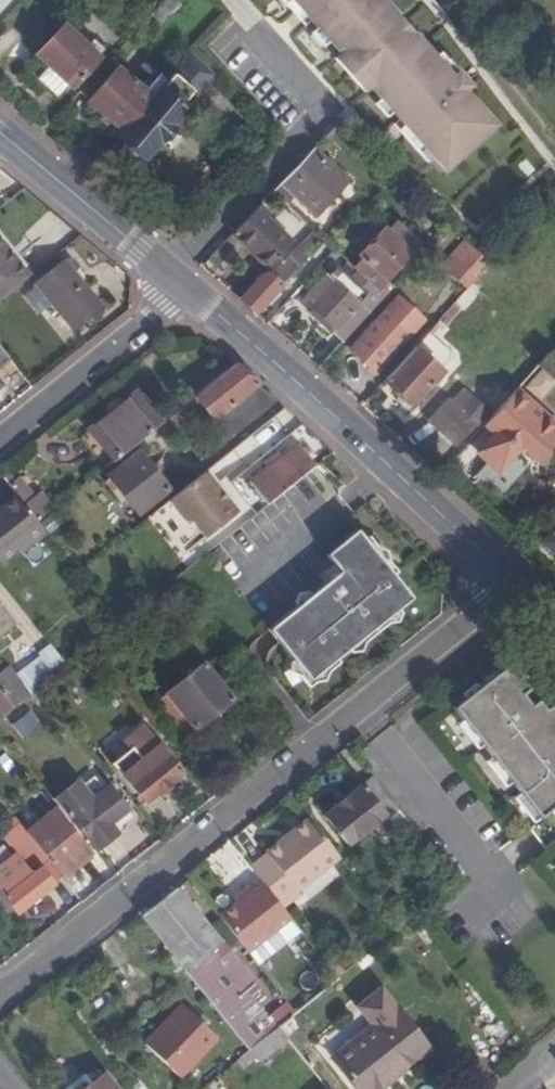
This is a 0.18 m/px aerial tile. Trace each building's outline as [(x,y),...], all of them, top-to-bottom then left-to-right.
[(155,11),(164,20),(180,4),(176,0),(165,0),(155,11)] [(306,5),(301,9),(292,0),(282,0),(305,25),(310,20),(315,16),(306,5)] [(301,9),(306,5),(315,16),(310,20),(319,30),(325,27),(331,33),(327,39),(340,53),(369,86),(381,100),(388,98),(394,104),(390,110),(398,119),(403,115),(413,126),(408,130),(432,157),(444,171),(495,125),(464,91),(470,86),(458,73),(453,78),(435,58),(383,0),(292,0),(301,9)] [(68,83),(71,86),(98,58),(96,55),(103,48),(93,40),(87,47),(63,25),(37,54),(40,57),(23,75),(33,84),(38,79),(56,96),(68,83)] [(331,33),(325,27),(319,30),(327,39),(331,33)] [(137,152),(141,155),(182,107),(178,103),(189,89),(194,93),(211,72),(187,50),(170,73),(169,72),(163,79),(122,129),(117,134),(118,134),(123,139),(137,152)] [(369,86),(340,53),(334,58),(363,91),(369,86)] [(458,73),(440,53),(435,58),(453,78),(458,73)] [(88,100),(122,129),(163,79),(158,75),(146,90),(116,66),(88,100)] [(390,110),(394,104),(388,98),(381,100),(390,110)] [(413,126),(403,115),(398,119),(393,124),(426,162),(432,157),(408,130),(413,126)] [(137,152),(123,139),(121,144),(133,154),(137,152)] [(314,148),(281,183),(273,191),(286,203),(294,195),(315,215),(348,180),(314,148)] [(271,215),(260,205),(232,234),(270,268),(293,244),(267,219),(271,215)] [(421,243),(396,221),(387,229),(412,252),(421,243)] [(387,280),(412,252),(387,229),(361,257),(364,259),(355,269),(357,271),(384,298),(394,287),(387,280)] [(300,266),(324,240),(315,231),(290,258),(300,266)] [(29,276),(15,259),(12,262),(4,252),(8,249),(0,240),(0,299),(29,276)] [(451,273),(473,249),(464,242),(443,266),(451,273)] [(15,259),(8,249),(4,252),(12,262),(15,259)] [(465,285),(487,262),(473,249),(451,273),(465,285)] [(69,258),(65,262),(74,272),(78,269),(69,258)] [(256,313),(300,266),(290,258),(274,275),(271,273),(264,273),(240,299),(256,313)] [(72,329),(101,305),(74,272),(65,262),(35,285),(72,329)] [(343,343),(384,298),(357,271),(350,279),(334,265),(306,296),(312,301),(308,305),(334,329),(331,332),(343,343)] [(376,372),(424,320),(398,296),(350,348),(376,372)] [(305,308),(331,332),(334,329),(308,305),(305,308)] [(443,368),(454,356),(453,350),(430,330),(386,378),(415,403),(445,370),(443,368)] [(9,358),(0,346),(0,365),(9,358)] [(496,410),(536,366),(524,355),(486,401),(496,410)] [(231,435),(275,401),(234,364),(198,393),(231,435)] [(554,428),(554,423),(517,388),(493,415),(502,423),(493,433),(478,450),(500,469),(522,445),(537,458),(550,444),(545,439),(554,428)] [(105,466),(160,423),(136,393),(121,405),(126,411),(119,417),(114,411),(90,431),(103,447),(94,453),(105,466)] [(177,426),(199,409),(225,441),(231,435),(198,393),(169,416),(177,426)] [(456,443),(485,412),(465,393),(453,405),(448,400),(430,419),(456,443)] [(119,417),(126,411),(121,405),(114,411),(119,417)] [(231,447),(243,465),(299,429),(287,410),(231,447)] [(493,433),(502,423),(493,415),(484,425),(493,433)] [(554,438),(554,428),(545,439),(550,444),(554,438)] [(266,504),(315,464),(297,444),(249,482),(266,504)] [(169,489),(139,451),(107,476),(109,478),(104,481),(112,491),(117,488),(138,514),(169,489)] [(35,498),(19,478),(14,482),(6,472),(2,476),(18,496),(25,505),(35,498)] [(189,518),(204,536),(235,511),(204,472),(168,501),(181,517),(189,518)] [(53,508),(41,493),(35,498),(25,505),(37,520),(53,508)] [(18,496),(2,508),(0,510),(0,558),(1,560),(17,547),(21,552),(46,532),(37,520),(25,505),(18,496)] [(186,552),(200,537),(164,503),(149,519),(186,552)] [(542,541),(554,552),(554,526),(542,541)] [(309,679),(412,598),(357,529),(326,554),(340,571),(334,576),(339,582),(329,589),(324,583),(268,628),(309,679)] [(329,589),(339,582),(334,576),(324,583),(329,589)] [(14,621),(0,604),(0,632),(14,621)] [(39,686),(66,664),(56,651),(19,680),(29,693),(39,686)] [(195,729),(232,700),(203,663),(165,694),(152,705),(181,740),(195,729)] [(551,704),(546,708),(546,709),(539,715),(530,705),(522,694),(528,689),(508,664),(453,707),(474,732),(479,728),(487,737),(481,742),(540,816),(554,805),(554,710),(551,704)] [(19,680),(8,665),(0,671),(0,691),(12,707),(29,693),(19,680)] [(36,702),(45,695),(39,686),(29,693),(36,702)] [(0,691),(0,717),(12,707),(0,691)] [(546,708),(551,704),(543,695),(530,705),(539,715),(546,709),(546,708)] [(146,803),(182,773),(142,725),(123,742),(132,753),(115,767),(146,803)] [(487,737),(479,728),(474,732),(481,742),(487,737)] [(126,809),(108,786),(104,789),(93,775),(81,785),(77,780),(53,799),(69,819),(71,817),(95,848),(116,832),(109,823),(126,809)] [(407,819),(372,775),(324,814),(346,842),(370,823),(383,839),(407,819)] [(90,854),(55,809),(26,832),(48,860),(48,859),(62,876),(90,854)] [(297,889),(338,856),(308,818),(288,834),(292,838),(269,856),(267,854),(250,868),(259,878),(282,907),(299,892),(297,889)] [(17,913),(54,884),(40,866),(48,860),(26,832),(20,825),(4,838),(32,873),(3,896),(17,913)] [(269,856),(292,838),(288,834),(265,852),(267,854),(269,856)] [(13,855),(4,842),(0,844),(0,863),(13,855)] [(248,952),(290,917),(282,907),(259,878),(243,891),(246,894),(235,902),(219,915),(248,952)] [(240,986),(252,977),(223,940),(221,942),(177,886),(141,915),(241,1040),(248,1049),(250,1048),(274,1028),(240,986)] [(235,902),(246,894),(243,891),(233,899),(235,902)] [(258,964),(301,930),(290,917),(248,952),(258,964)] [(331,955),(327,951),(321,956),(325,960),(331,955)] [(345,972),(331,955),(325,960),(338,977),(345,972)] [(338,977),(325,960),(315,968),(328,985),(338,977)] [(428,1048),(380,989),(359,1006),(374,1024),(333,1057),(359,1088),(378,1088),(428,1048)] [(179,1076),(216,1037),(183,1005),(145,1044),(179,1076)] [(260,1061),(287,1039),(277,1026),(274,1028),(250,1048),(257,1057),(260,1061)] [(235,1060),(248,1049),(241,1040),(225,1054),(232,1062),(235,1060)] [(242,1068),(257,1057),(250,1048),(248,1049),(235,1060),(242,1068)] [(102,1074),(91,1083),(84,1073),(64,1088),(114,1088),(102,1074)]
